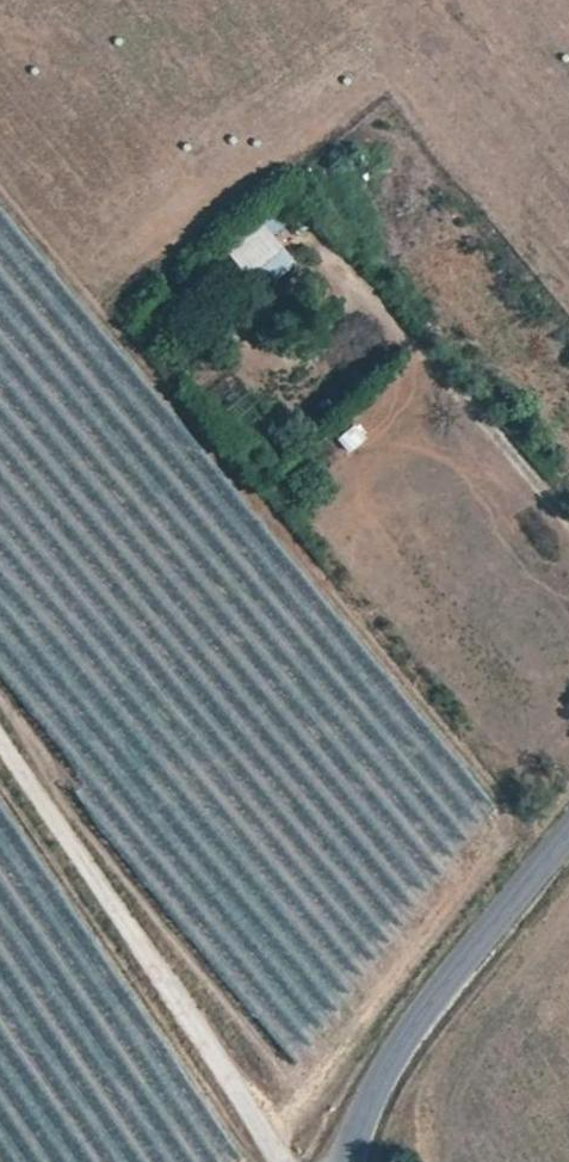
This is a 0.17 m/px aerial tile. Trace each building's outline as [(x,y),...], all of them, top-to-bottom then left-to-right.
[(261,214),(227,244),(265,289),(300,260),(261,214)] [(356,425),(338,438),(349,454),(367,441),(356,425)]
